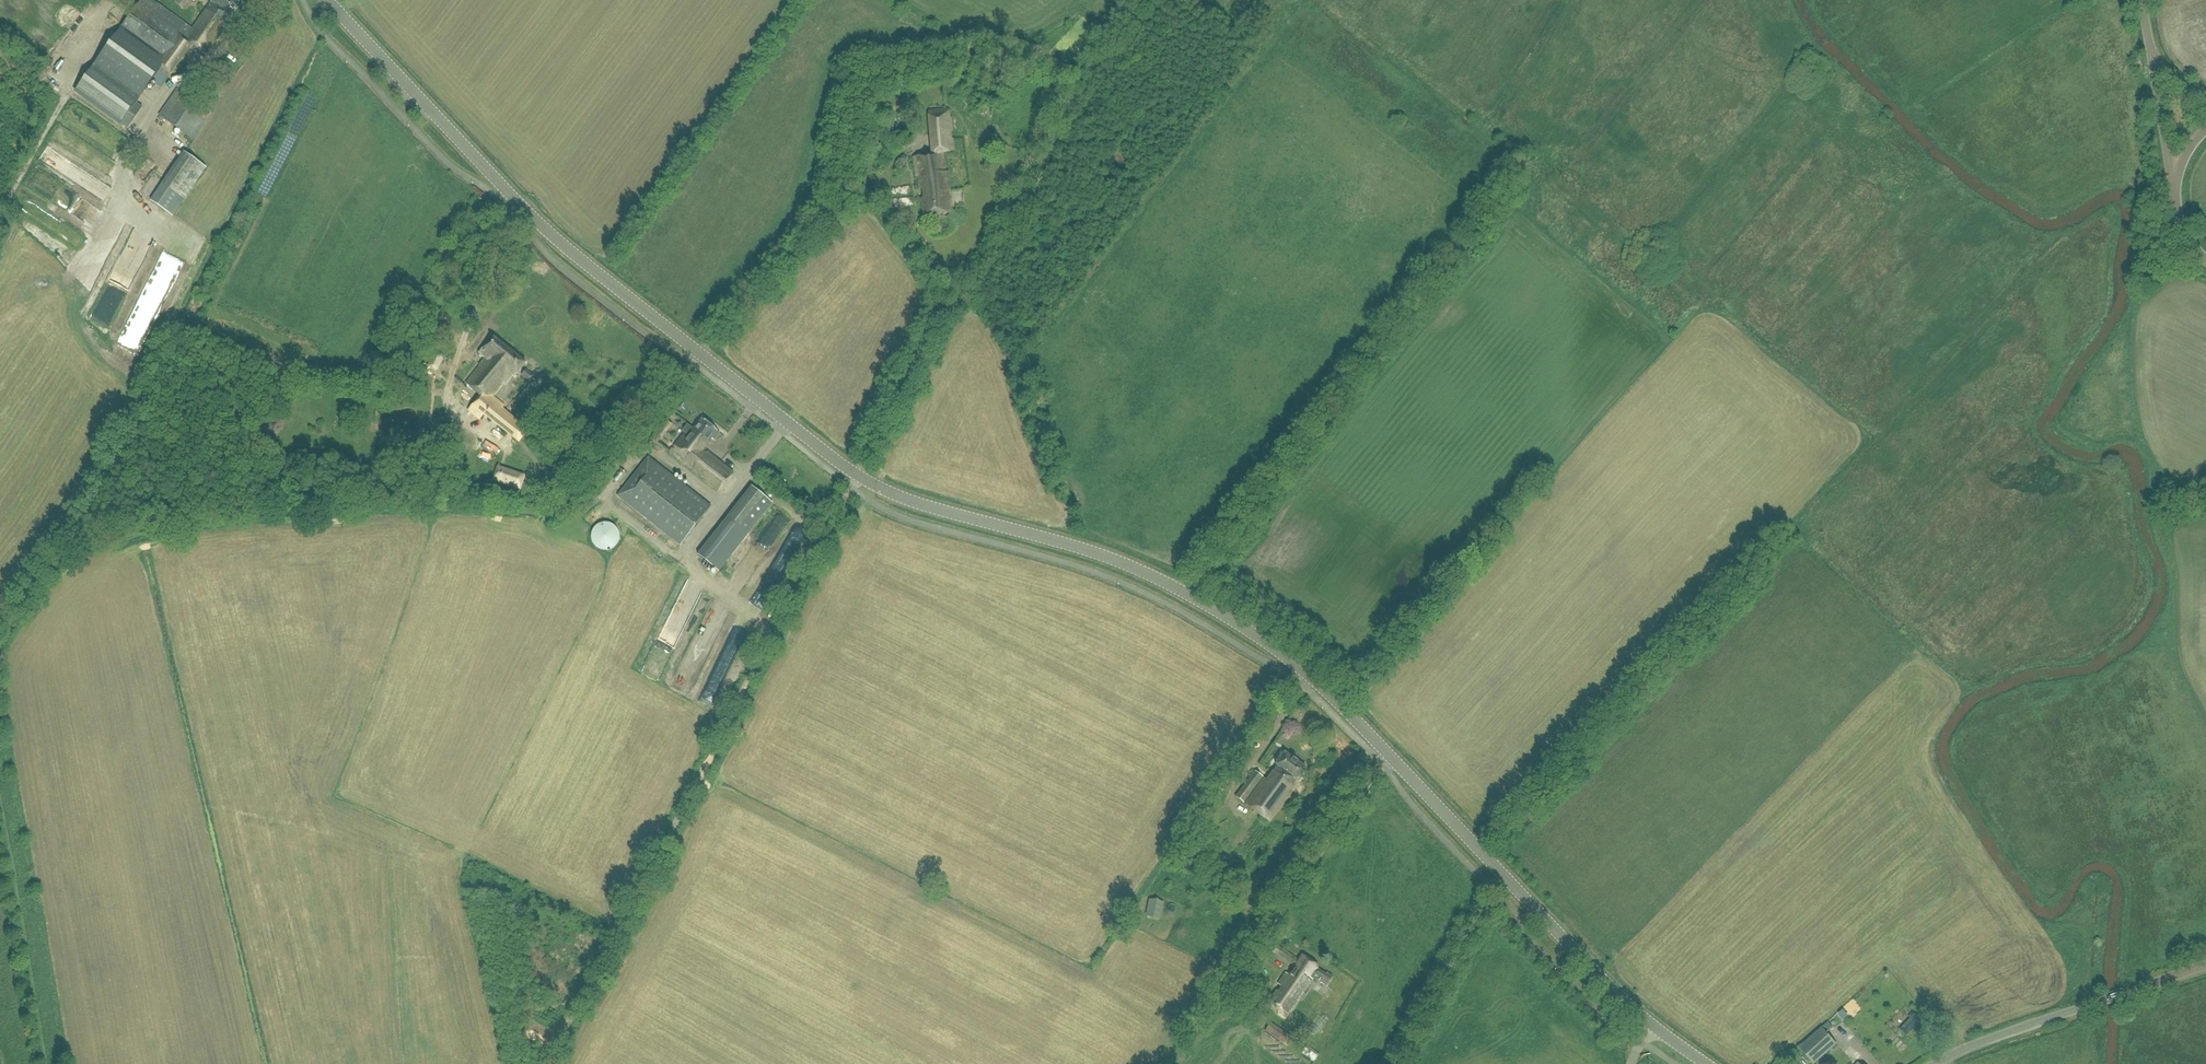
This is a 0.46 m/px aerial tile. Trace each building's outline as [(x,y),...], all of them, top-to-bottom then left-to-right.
[(192,29),(151,0),(140,0),(84,78),(82,76),(80,79),(83,81),(75,91),(127,128),(142,108),(136,103),(154,79),(163,85),(191,45),(207,56),(228,25),(225,23),(239,2),(236,0),(212,0),(192,29)] [(212,113),(199,103),(220,73),(209,65),(199,78),(197,77),(184,93),(178,89),(159,116),(193,140),(212,113)] [(915,156),(918,177),(920,177),(921,188),(924,190),(925,198),(922,200),(924,216),(952,213),(947,173),(945,173),(943,154),(951,153),(950,151),(954,151),(952,118),(950,118),(949,110),(929,111),(932,155),(915,156)] [(291,134),(288,141),(297,144),(299,137),(291,134)] [(172,217),(206,168),(184,153),(150,201),(172,217)] [(75,193),(66,208),(73,212),(82,197),(75,193)] [(166,248),(180,244),(177,234),(168,237),(169,240),(164,242),(166,248)] [(525,363),(509,350),(493,337),(479,354),(485,359),(466,383),(481,396),(469,410),(480,419),(484,415),(518,442),(528,430),(502,409),(504,406),(492,397),(504,382),(505,383),(513,374),(515,376),(525,363)] [(434,351),(428,366),(437,370),(444,356),(434,351)] [(521,375),(529,381),(534,376),(526,369),(521,375)] [(666,436),(675,424),(667,418),(658,430),(666,436)] [(685,433),(670,452),(719,491),(733,473),(703,450),(712,439),(713,440),(719,433),(716,431),(717,431),(701,418),(693,429),(687,425),(682,431),(685,433)] [(428,454),(423,471),(431,473),(436,457),(428,454)] [(618,496),(681,546),(711,507),(648,458),(618,496)] [(524,476),(497,467),(493,480),(519,489),(524,476)] [(406,495),(419,495),(419,479),(406,478),(406,495)] [(772,503),(752,486),(697,555),(718,571),(772,503)] [(600,525),(597,528),(595,531),(593,534),(593,538),(594,542),(596,545),(598,548),(601,550),(605,551),(609,551),(613,550),(616,549),(619,546),(621,542),(621,539),(621,535),(620,531),(618,528),(615,525),(611,524),(608,523),(604,524),(600,525)] [(798,523),(790,540),(803,546),(811,530),(798,523)] [(738,660),(742,653),(736,650),(732,656),(738,660)] [(1264,779),(1245,804),(1269,822),(1290,794),(1288,792),(1306,768),(1285,752),(1275,764),(1277,766),(1266,780),(1264,779)] [(1263,776),(1255,770),(1235,797),(1243,803),(1263,776)] [(1273,952),(1294,966),(1295,967),(1289,975),(1286,973),(1278,985),(1281,987),(1278,992),(1276,991),(1266,1006),(1285,1019),(1315,974),(1320,977),(1318,980),(1326,985),(1333,974),(1325,970),(1325,971),(1319,967),(1320,967),(1303,955),(1300,960),(1278,945),(1273,952)] [(1915,1015),(1900,1030),(1907,1036),(1921,1021),(1915,1015)] [(1265,1031),(1287,1046),(1293,1037),(1271,1023),(1265,1031)] [(1822,1027),(1799,1048),(1813,1063),(1814,1063),(1836,1044),(1822,1027)]
